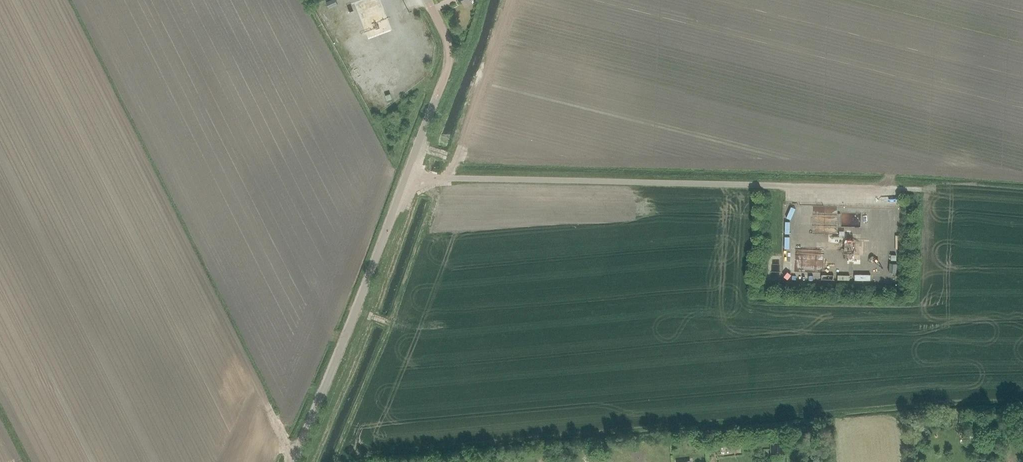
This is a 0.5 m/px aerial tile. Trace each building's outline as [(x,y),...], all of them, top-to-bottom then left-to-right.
[(326,2),(329,9),(337,5),(335,0),(331,0),(326,2)] [(378,20),(371,23),(374,31),(381,29),(378,20)] [(979,429),(968,430),(970,440),(980,439),(979,429)] [(773,452),(786,452),(786,439),(772,440),(773,452)] [(584,459),(587,461),(599,461),(600,461),(592,452),(584,459)]
